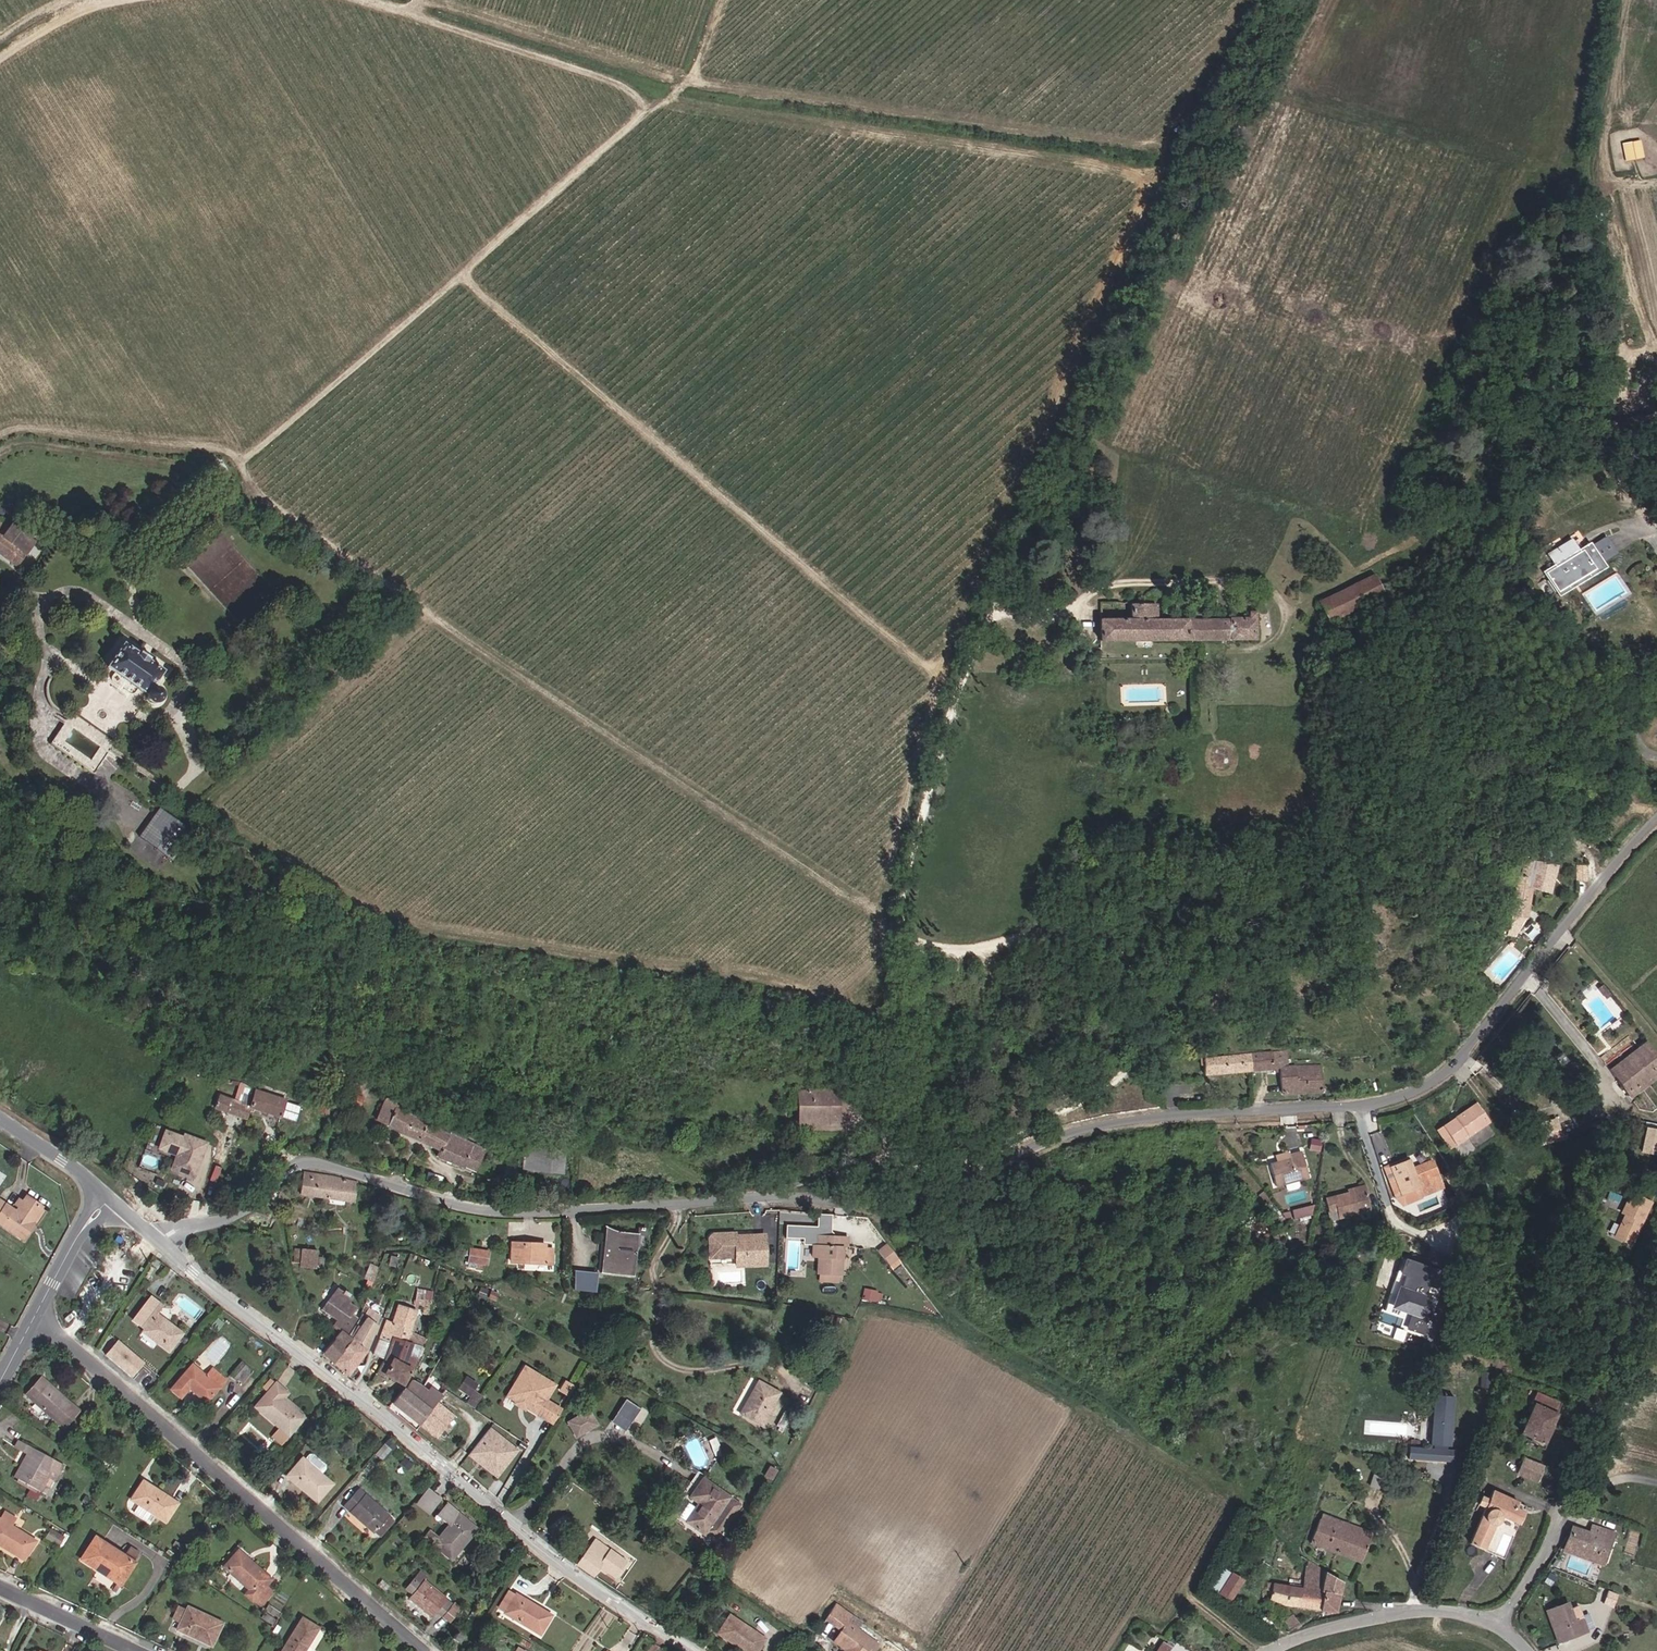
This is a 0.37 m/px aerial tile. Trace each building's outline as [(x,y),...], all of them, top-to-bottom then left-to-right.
[(0,530),(0,553),(17,567),(36,543),(13,524),(5,535),(0,530)] [(1556,597),(1605,568),(1589,542),(1541,571),(1556,597)] [(1373,577),(1357,585),(1366,605),(1382,598),(1373,577)] [(1339,618),(1366,605),(1357,585),(1330,597),(1339,618)] [(1339,618),(1330,597),(1320,603),(1328,623),(1339,618)] [(1256,640),(1255,612),(1247,612),(1247,620),(1154,622),(1154,607),(1130,606),(1131,622),(1099,623),(1099,643),(1186,641),(1256,640)] [(141,693),(141,695),(141,697),(141,699),(141,701),(143,703),(145,705),(146,705),(149,706),(151,705),(153,705),(155,703),(156,702),(157,699),(157,697),(157,695),(156,693),(153,691),(149,689),(162,671),(147,660),(149,658),(140,652),(139,654),(123,643),(106,666),(142,692),(141,693)] [(68,715),(57,730),(94,757),(88,765),(94,769),(111,747),(68,715)] [(51,737),(88,765),(94,757),(57,730),(51,737)] [(164,853),(184,823),(158,806),(138,835),(164,853)] [(1530,887),(1539,890),(1543,866),(1530,865),(1527,875),(1521,875),(1518,883),(1515,883),(1505,928),(1512,930),(1524,917),(1530,887)] [(1585,880),(1585,865),(1576,865),(1576,880),(1585,880)] [(1550,868),(1543,866),(1539,890),(1546,891),(1550,868)] [(1287,1050),(1249,1051),(1249,1070),(1280,1069),(1281,1093),(1306,1092),(1321,1092),(1320,1066),(1288,1067),(1287,1050)] [(1249,1070),(1249,1051),(1199,1055),(1195,1055),(1195,1060),(1199,1060),(1200,1073),(1249,1070)] [(1641,1085),(1656,1074),(1656,1063),(1651,1055),(1630,1070),(1641,1085)] [(352,1071),(355,1065),(348,1060),(345,1068),(352,1071)] [(1641,1085),(1645,1090),(1656,1081),(1656,1074),(1641,1085)] [(246,1121),(250,1109),(254,1095),(240,1085),(233,1103),(217,1098),(213,1109),(246,1121)] [(797,1090),(796,1122),(828,1123),(828,1118),(839,1119),(839,1091),(797,1090)] [(1649,1125),(1656,1120),(1656,1091),(1656,1090),(1634,1103),(1649,1125)] [(431,1147),(439,1132),(397,1111),(405,1098),(393,1091),(384,1103),(379,1120),(431,1147)] [(356,1107),(361,1098),(353,1094),(349,1102),(356,1107)] [(302,1111),(254,1095),(250,1109),(297,1127),(302,1111)] [(1457,1118),(1448,1124),(1460,1141),(1489,1120),(1478,1104),(1466,1112),(1457,1118)] [(323,1105),(321,1109),(320,1113),(327,1116),(330,1108),(323,1105)] [(1453,1112),(1457,1118),(1466,1112),(1462,1106),(1453,1112)] [(1540,1143),(1568,1137),(1563,1115),(1536,1121),(1540,1143)] [(1453,1146),(1460,1141),(1448,1124),(1441,1129),(1453,1146)] [(1642,1151),(1656,1152),(1656,1127),(1645,1126),(1642,1151)] [(162,1148),(167,1132),(156,1128),(148,1151),(174,1160),(176,1153),(162,1148)] [(198,1176),(209,1141),(187,1134),(186,1138),(167,1132),(162,1148),(176,1153),(177,1150),(181,1152),(176,1169),(198,1176)] [(439,1132),(431,1147),(440,1152),(437,1158),(469,1176),(480,1156),(439,1132)] [(532,1170),(533,1144),(519,1159),(519,1169),(532,1170)] [(557,1146),(533,1144),(532,1170),(557,1171),(557,1146)] [(1292,1157),(1293,1160),(1273,1166),(1278,1185),(1308,1175),(1302,1154),(1292,1157)] [(1400,1199),(1405,1197),(1394,1170),(1411,1163),(1410,1160),(1387,1169),(1400,1199)] [(1394,1170),(1405,1197),(1423,1189),(1427,1198),(1445,1190),(1434,1163),(1414,1171),(1411,1163),(1394,1170)] [(1457,1175),(1470,1196),(1476,1192),(1463,1172),(1457,1175)] [(352,1205),(355,1184),(355,1181),(334,1177),(304,1173),(301,1176),(300,1195),(352,1205)] [(1351,1195),(1368,1189),(1366,1183),(1349,1188),(1350,1191),(1351,1195)] [(22,1209),(29,1196),(16,1188),(5,1207),(0,1204),(0,1224),(19,1236),(31,1215),(22,1209)] [(1340,1209),(1343,1217),(1374,1207),(1368,1189),(1351,1195),(1350,1191),(1337,1195),(1338,1198),(1328,1201),(1331,1211),(1340,1209)] [(1405,1197),(1400,1199),(1402,1205),(1408,1210),(1428,1201),(1427,1198),(1423,1189),(1405,1197)] [(1653,1207),(1633,1198),(1624,1217),(1628,1218),(1618,1240),(1634,1248),(1653,1207)] [(1313,1214),(1314,1206),(1292,1211),(1293,1218),(1313,1214)] [(1340,1209),(1331,1211),(1334,1220),(1343,1217),(1340,1209)] [(810,1239),(809,1256),(813,1256),(837,1257),(837,1244),(841,1244),(841,1232),(814,1231),(813,1239),(810,1239)] [(1361,1240),(1358,1232),(1343,1237),(1345,1245),(1361,1240)] [(763,1266),(762,1237),(733,1238),(726,1239),(722,1235),(709,1236),(706,1240),(707,1260),(733,1259),(733,1267),(763,1266)] [(607,1256),(603,1256),(601,1276),(634,1280),(638,1239),(609,1236),(607,1256)] [(543,1246),(543,1240),(509,1240),(508,1260),(551,1260),(551,1246),(543,1246)] [(884,1262),(891,1255),(880,1242),(877,1245),(872,1249),(884,1262)] [(466,1261),(488,1263),(489,1249),(468,1247),(466,1261)] [(291,1260),(296,1260),(299,1261),(299,1249),(293,1248),(293,1249),(292,1249),(291,1249),(291,1260)] [(299,1261),(296,1260),(297,1266),(297,1267),(314,1268),(315,1258),(316,1251),(299,1249),(299,1261)] [(99,1267),(106,1255),(101,1252),(94,1265),(99,1267)] [(837,1257),(813,1256),(813,1272),(838,1273),(838,1262),(837,1262),(837,1257)] [(1447,1271),(1404,1257),(1400,1270),(1398,1270),(1387,1303),(1391,1304),(1390,1307),(1411,1313),(1406,1330),(1426,1336),(1447,1271)] [(315,1258),(314,1268),(323,1269),(324,1258),(315,1258)] [(707,1260),(707,1269),(733,1267),(733,1259),(707,1260)] [(589,1289),(590,1279),(597,1280),(597,1276),(572,1273),(571,1287),(589,1289)] [(145,1289),(150,1282),(146,1279),(141,1287),(145,1289)] [(595,1295),(597,1280),(590,1279),(589,1289),(571,1287),(570,1293),(595,1295)] [(322,1309),(338,1319),(345,1308),(352,1313),(357,1305),(350,1300),(353,1295),(339,1287),(330,1301),(328,1300),(322,1309)] [(149,1324),(145,1330),(147,1332),(145,1335),(171,1354),(183,1338),(156,1317),(164,1306),(152,1297),(138,1316),(149,1324)] [(349,1335),(353,1339),(366,1350),(380,1317),(377,1314),(380,1308),(372,1303),(360,1318),(349,1335)] [(334,1324),(342,1330),(349,1335),(360,1318),(352,1313),(345,1308),(338,1319),(334,1324)] [(380,1340),(392,1344),(393,1339),(405,1342),(408,1333),(413,1319),(415,1313),(399,1308),(393,1323),(387,1321),(380,1340)] [(149,1324),(138,1316),(133,1322),(145,1330),(149,1324)] [(827,1320),(819,1317),(816,1330),(824,1332),(827,1320)] [(830,1332),(835,1333),(840,1322),(832,1321),(830,1332)] [(323,1354),(334,1362),(353,1339),(349,1335),(342,1330),(330,1344),(330,1345),(323,1354)] [(425,1339),(408,1333),(405,1342),(393,1339),(392,1344),(386,1361),(377,1373),(383,1377),(385,1375),(401,1387),(410,1376),(417,1359),(408,1356),(412,1344),(422,1348),(425,1339)] [(366,1350),(353,1339),(334,1362),(340,1366),(349,1374),(366,1350)] [(146,1363),(119,1340),(107,1355),(134,1378),(146,1363)] [(386,1361),(392,1344),(380,1340),(375,1356),(386,1361)] [(232,1377),(239,1382),(249,1369),(241,1364),(232,1377)] [(553,1384),(523,1366),(517,1376),(519,1377),(513,1388),(516,1398),(525,1404),(524,1406),(544,1418),(552,1404),(544,1399),(553,1384)] [(181,1400),(190,1390),(209,1405),(227,1382),(213,1371),(206,1380),(193,1369),(173,1393),(181,1400)] [(255,1374),(249,1369),(239,1382),(245,1387),(255,1374)] [(759,1416),(776,1384),(754,1372),(737,1405),(759,1416)] [(506,1396),(514,1400),(513,1403),(523,1409),(524,1406),(525,1404),(516,1398),(513,1388),(519,1377),(517,1376),(506,1396)] [(281,1425),(291,1434),(305,1418),(286,1401),(282,1398),(290,1388),(280,1380),(258,1406),(281,1425)] [(460,1390),(469,1396),(476,1386),(466,1380),(460,1390)] [(568,1394),(573,1385),(565,1380),(559,1389),(568,1394)] [(36,1396),(45,1386),(37,1381),(30,1390),(36,1396)] [(393,1403),(421,1427),(430,1415),(438,1406),(439,1405),(442,1400),(429,1391),(423,1399),(415,1394),(421,1387),(413,1382),(403,1396),(401,1394),(393,1403)] [(36,1396),(30,1390),(23,1398),(63,1431),(77,1413),(45,1386),(36,1396)] [(293,1391),(290,1388),(282,1398),(286,1401),(293,1391)] [(1530,1438),(1528,1443),(1544,1450),(1555,1424),(1551,1422),(1559,1403),(1535,1392),(1530,1403),(1533,1404),(1520,1433),(1530,1438)] [(439,1405),(438,1406),(448,1413),(451,1415),(461,1401),(448,1393),(442,1400),(439,1405)] [(472,1408),(478,1399),(473,1395),(467,1404),(472,1408)] [(1455,1397),(1435,1395),(1432,1447),(1409,1445),(1408,1458),(1455,1461),(1456,1447),(1452,1447),(1455,1397)] [(625,1398),(611,1420),(627,1430),(641,1408),(625,1398)] [(782,1420),(789,1406),(779,1401),(773,1416),(782,1420)] [(560,1408),(552,1404),(544,1418),(552,1422),(560,1408)] [(438,1406),(430,1415),(439,1423),(448,1413),(438,1406)] [(595,1421),(587,1408),(567,1421),(576,1434),(595,1421)] [(430,1415),(421,1427),(437,1439),(454,1417),(451,1415),(448,1413),(439,1423),(430,1415)] [(284,1443),(291,1434),(281,1425),(274,1435),(284,1443)] [(513,1448),(488,1429),(472,1451),(496,1469),(513,1448)] [(52,1463),(53,1460),(19,1442),(14,1450),(25,1455),(28,1457),(16,1479),(35,1490),(42,1477),(47,1470),(56,1474),(60,1467),(52,1463)] [(384,1461),(394,1450),(387,1444),(377,1455),(384,1461)] [(516,1450),(513,1448),(496,1469),(472,1451),(469,1454),(497,1475),(516,1450)] [(394,1450),(384,1461),(389,1465),(398,1455),(394,1450)] [(28,1457),(25,1455),(13,1477),(16,1479),(28,1457)] [(305,1458),(290,1476),(319,1501),(334,1483),(305,1458)] [(1542,1467),(1519,1458),(1513,1473),(1535,1482),(1542,1467)] [(765,1481),(771,1472),(762,1467),(757,1476),(765,1481)] [(47,1470),(42,1477),(51,1482),(56,1474),(47,1470)] [(1382,1477),(1374,1475),(1371,1487),(1379,1489),(1382,1477)] [(737,1503),(699,1477),(686,1496),(696,1503),(684,1521),(702,1533),(704,1530),(712,1534),(717,1533),(737,1503)] [(35,1490),(16,1479),(14,1484),(28,1492),(25,1497),(29,1499),(34,1502),(38,1495),(34,1492),(35,1490)] [(128,1503),(135,1507),(147,1513),(162,1523),(172,1505),(139,1485),(128,1503)] [(424,1506),(435,1493),(429,1488),(418,1502),(424,1506)] [(376,1534),(391,1518),(361,1490),(346,1506),(376,1534)] [(431,1512),(442,1499),(435,1493),(424,1506),(431,1512)] [(1486,1509),(1494,1512),(1477,1548),(1513,1564),(1537,1512),(1501,1495),(1497,1504),(1490,1501),(1486,1509)] [(460,1513),(447,1503),(441,1511),(453,1521),(440,1536),(432,1530),(426,1538),(452,1560),(478,1528),(460,1513)] [(147,1513),(135,1507),(130,1515),(141,1522),(147,1513)] [(10,1526),(15,1518),(4,1510),(0,1516),(0,1548),(21,1561),(33,1541),(10,1526)] [(1312,1542),(1336,1551),(1346,1521),(1323,1513),(1320,1522),(1316,1532),(1312,1542)] [(391,1518),(376,1534),(382,1539),(397,1523),(391,1518)] [(1346,1521),(1336,1551),(1360,1559),(1370,1530),(1346,1521)] [(1592,1533),(1572,1526),(1566,1541),(1565,1545),(1602,1559),(1613,1531),(1595,1524),(1592,1533)] [(594,1538),(577,1564),(592,1575),(600,1563),(610,1549),(594,1538)] [(132,1562),(126,1559),(94,1541),(81,1563),(122,1586),(135,1564),(132,1562)] [(1600,1566),(1602,1559),(1565,1545),(1562,1553),(1600,1566)] [(625,1559),(610,1549),(600,1563),(614,1574),(625,1559)] [(126,1559),(132,1562),(136,1555),(130,1551),(126,1559)] [(1623,1565),(1629,1567),(1634,1553),(1628,1551),(1623,1565)] [(1634,1553),(1629,1567),(1633,1567),(1637,1554),(1634,1553)] [(1343,1581),(1326,1570),(1308,1558),(1302,1578),(1291,1576),(1288,1587),(1270,1582),(1269,1590),(1273,1591),(1272,1599),(1286,1605),(1338,1612),(1338,1608),(1341,1591),(1343,1581)] [(269,1609),(277,1598),(268,1590),(273,1584),(239,1559),(228,1574),(250,1591),(248,1593),(269,1609)] [(1226,1583),(1231,1573),(1221,1568),(1211,1586),(1221,1592),(1226,1583)] [(420,1570),(412,1579),(420,1586),(424,1580),(428,1577),(420,1570)] [(1226,1583),(1236,1588),(1241,1579),(1231,1573),(1226,1583)] [(443,1621),(455,1607),(424,1580),(420,1586),(412,1579),(404,1589),(411,1596),(408,1600),(431,1620),(436,1614),(443,1621)] [(1226,1583),(1221,1592),(1231,1597),(1236,1588),(1226,1583)] [(495,1610),(502,1614),(512,1598),(505,1594),(495,1610)] [(502,1614),(501,1614),(534,1634),(544,1617),(512,1597),(512,1598),(502,1614)] [(820,1618),(835,1629),(828,1640),(840,1650),(839,1650),(867,1650),(872,1643),(842,1621),(847,1612),(831,1601),(820,1618)] [(1552,1623),(1559,1642),(1586,1633),(1582,1618),(1572,1621),(1567,1605),(1544,1614),(1548,1624),(1552,1623)] [(180,1626),(176,1634),(205,1647),(216,1623),(180,1607),(173,1623),(180,1626)] [(455,1607),(443,1621),(449,1626),(461,1612),(455,1607)] [(266,1616),(278,1624),(282,1619),(269,1611),(266,1616)] [(740,1650),(755,1650),(763,1640),(728,1613),(714,1632),(740,1650)] [(1302,1623),(1296,1613),(1285,1620),(1290,1630),(1302,1623)] [(274,1631),(277,1627),(263,1617),(260,1622),(274,1631)] [(321,1634),(305,1622),(285,1650),(310,1650),(321,1634)] [(1552,1623),(1548,1624),(1555,1644),(1559,1642),(1552,1623)] [(458,1633),(453,1639),(458,1643),(463,1637),(460,1635),(458,1633)] [(1163,1635),(1152,1650),(1162,1650),(1170,1641),(1163,1635)]
